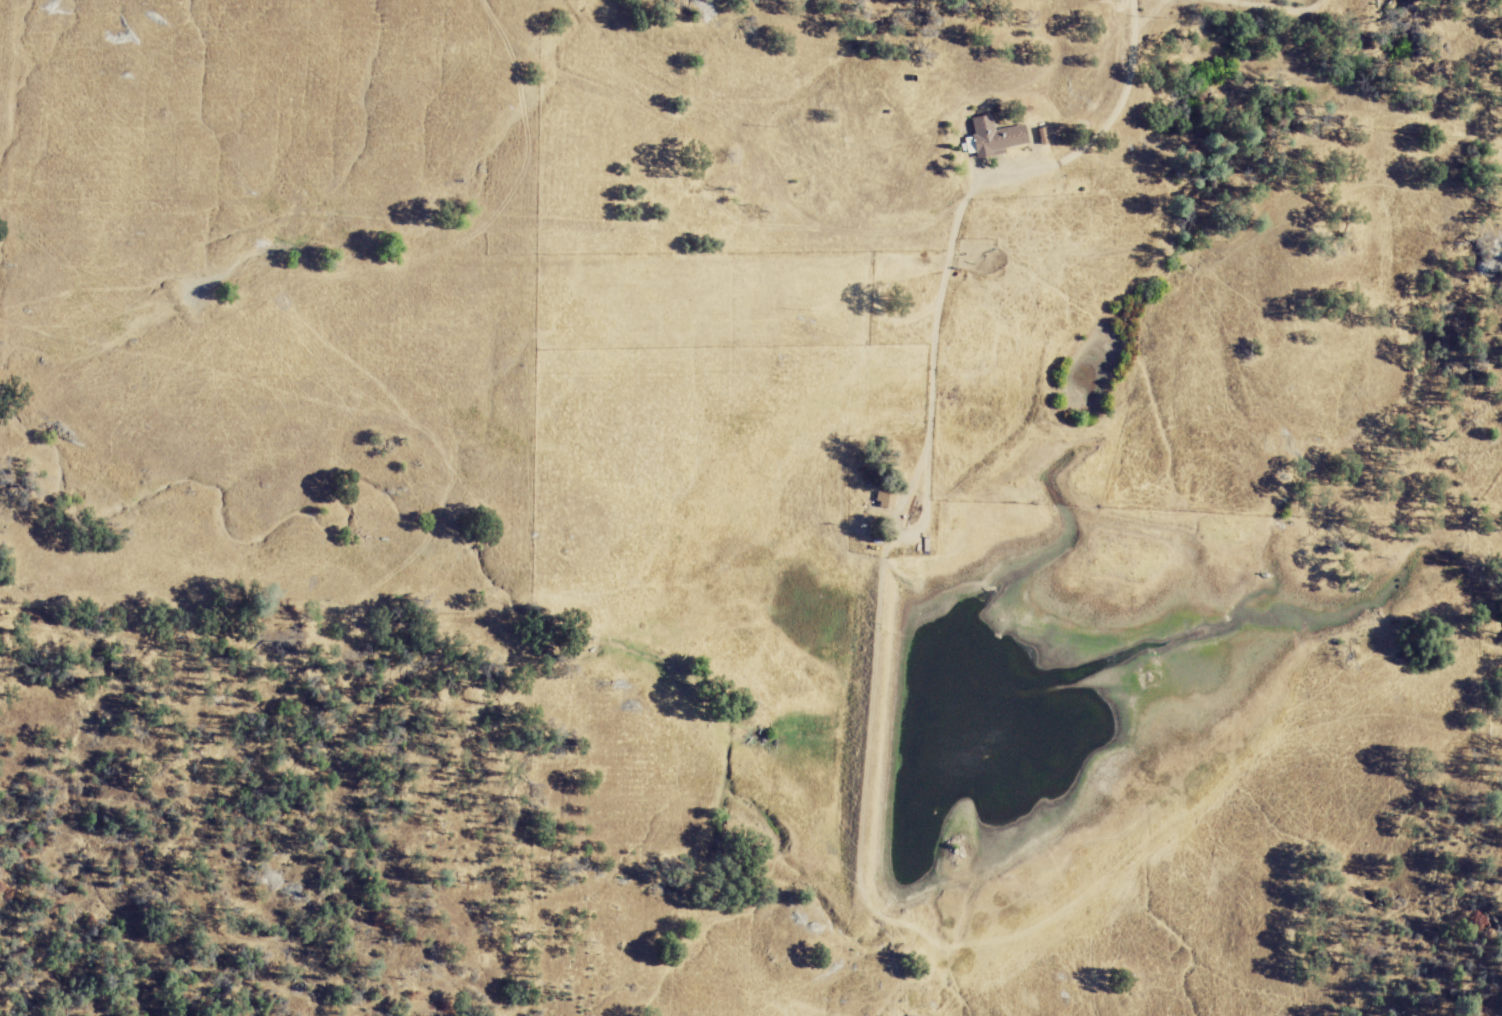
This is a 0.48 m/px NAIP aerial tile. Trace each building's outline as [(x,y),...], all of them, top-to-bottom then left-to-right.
[(998,131),(995,115),(975,119),(978,136),(968,138),(971,155),(979,153),(980,157),(1032,148),(1028,126),(998,131)]
